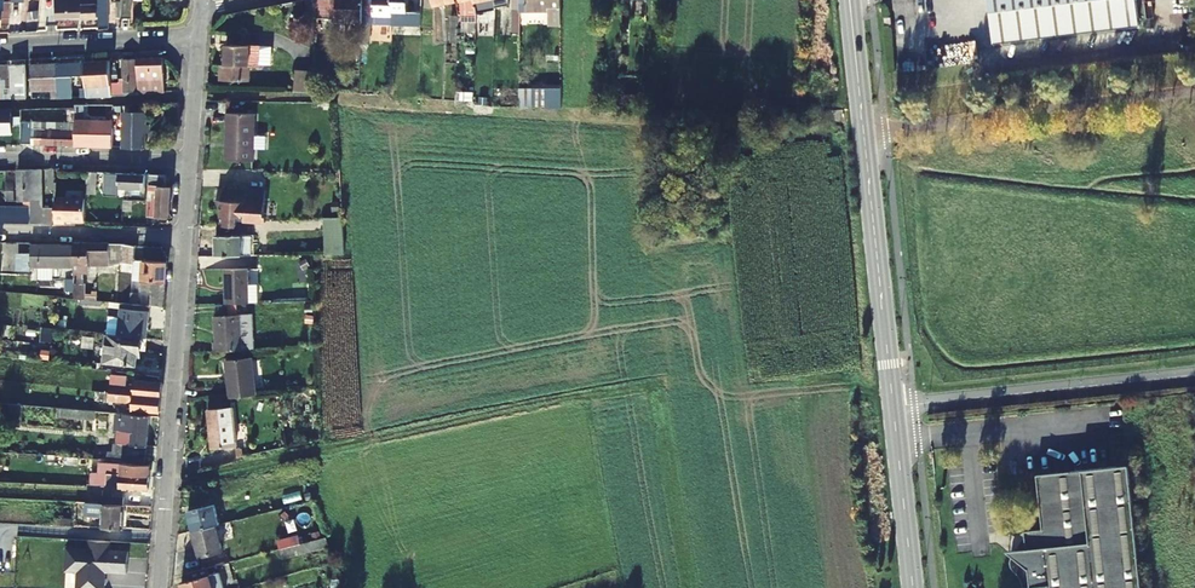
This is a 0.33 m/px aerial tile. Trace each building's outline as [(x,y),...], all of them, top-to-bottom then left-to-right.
[(0,9),(0,24),(10,24),(12,2),(12,0),(4,0),(4,9),(0,9)] [(56,18),(96,16),(96,5),(98,5),(98,0),(56,0),(56,18)] [(98,5),(98,29),(108,29),(108,0),(98,0),(98,5)] [(121,21),(131,20),(131,0),(121,0),(121,21)] [(365,0),(320,0),(320,6),(319,18),(339,19),(340,25),(357,26),(357,40),(363,41),(364,22),(365,0)] [(376,14),(377,0),(365,0),(364,22),(376,23),(376,14)] [(376,14),(394,14),(395,0),(377,0),(376,14)] [(410,0),(395,0),(394,14),(394,24),(402,24),(403,12),(410,12),(410,0)] [(410,12),(423,12),(424,0),(410,0),(410,12)] [(477,0),(462,0),(463,2),(469,1),(471,12),(479,10),(477,2),(477,0)] [(565,0),(521,0),(521,14),(551,12),(551,28),(565,29),(565,0)] [(995,51),(1141,32),(1136,0),(988,0),(995,51)] [(312,18),(319,18),(320,6),(313,6),(312,18)] [(250,81),(251,68),(251,47),(228,46),(227,64),(222,64),(222,80),(250,81)] [(261,47),(251,47),(251,68),(259,68),(261,66),(261,47)] [(165,58),(139,58),(140,94),(166,92),(165,58)] [(92,89),(112,88),(112,83),(111,60),(86,63),(88,93),(92,92),(92,89)] [(137,60),(125,60),(125,79),(121,79),(121,83),(112,83),(112,88),(112,92),(137,92),(137,60)] [(59,98),(58,78),(58,64),(32,65),(33,99),(59,98)] [(58,64),(58,78),(78,78),(78,89),(84,89),(83,64),(58,64)] [(0,66),(0,77),(1,99),(14,99),(14,95),(27,95),(26,65),(13,66),(14,87),(7,88),(6,66),(0,66)] [(564,109),(564,91),(522,91),(522,108),(564,109)] [(69,122),(28,126),(22,126),(22,145),(76,147),(76,133),(76,108),(69,108),(69,122)] [(0,110),(0,134),(12,134),(12,109),(0,110)] [(127,114),(126,148),(128,148),(152,149),(153,128),(153,114),(127,114)] [(231,146),(231,162),(255,162),(256,116),(229,114),(228,146),(231,146)] [(80,133),(76,133),(76,147),(114,148),(114,128),(96,128),(96,123),(88,123),(88,119),(80,119),(80,133)] [(20,171),(20,200),(32,200),(31,170),(20,171)] [(32,222),(52,223),(52,212),(43,212),(43,170),(31,170),(32,200),(32,207),(32,222)] [(44,187),(54,187),(55,170),(45,170),(44,187)] [(87,173),(87,194),(98,194),(98,173),(87,173)] [(122,188),(146,188),(147,175),(108,173),(107,194),(121,195),(122,188)] [(150,175),(149,217),(171,219),(172,187),(166,187),(166,176),(150,175)] [(224,226),(237,226),(238,216),(245,216),(245,221),(267,221),(267,191),(220,189),(219,202),(225,202),(224,226)] [(87,216),(87,197),(55,196),(55,223),(64,223),(65,219),(87,219),(87,216)] [(126,201),(124,211),(135,211),(135,201),(126,201)] [(32,207),(0,207),(0,222),(32,222),(32,207)] [(334,230),(334,256),(347,256),(345,229),(334,230)] [(218,256),(252,256),(253,236),(218,236),(218,256)] [(76,293),(83,294),(83,286),(82,272),(90,272),(91,265),(136,264),(136,255),(137,246),(128,244),(74,243),(74,245),(74,266),(76,293)] [(32,266),(74,266),(74,245),(31,246),(31,253),(19,253),(19,270),(32,270),(32,266)] [(135,275),(148,276),(149,256),(136,255),(136,264),(135,275)] [(149,256),(148,276),(147,304),(152,304),(169,305),(172,257),(149,256)] [(226,305),(250,304),(249,271),(226,271),(226,305)] [(147,304),(126,302),(123,334),(146,336),(149,337),(152,304),(147,304)] [(215,353),(244,352),(243,317),(216,317),(215,353)] [(123,334),(108,332),(105,361),(136,364),(137,358),(140,358),(141,351),(144,351),(146,336),(123,334)] [(232,399),(259,397),(255,360),(229,363),(232,399)] [(111,393),(161,397),(162,382),(135,380),(135,387),(127,386),(128,376),(112,374),(111,393)] [(161,397),(111,393),(110,401),(134,403),(133,410),(160,412),(161,397)] [(22,419),(22,403),(10,403),(9,419),(22,419)] [(211,409),(217,448),(240,445),(235,407),(211,409)] [(97,431),(108,432),(110,412),(98,410),(97,431)] [(124,425),(124,429),(134,430),(133,445),(148,446),(151,416),(118,413),(116,425),(124,425)] [(133,445),(119,444),(118,459),(123,459),(147,461),(148,446),(133,445)] [(88,462),(88,469),(105,469),(105,458),(88,457),(88,462)] [(118,459),(114,459),(113,467),(109,467),(109,473),(150,475),(151,465),(123,463),(123,459),(118,459)] [(1133,462),(1039,472),(1045,526),(1027,528),(1028,547),(1019,549),(1015,553),(1015,559),(1023,572),(1025,583),(1051,581),(1052,587),(1146,587),(1133,462)] [(108,485),(109,473),(100,472),(99,484),(108,485)] [(109,473),(108,485),(120,486),(120,489),(149,491),(150,475),(109,473)] [(228,489),(235,488),(233,476),(210,481),(214,499),(230,496),(228,489)] [(99,495),(92,495),(91,502),(124,504),(125,496),(104,495),(103,491),(100,490),(99,495)] [(90,502),(89,514),(108,515),(107,527),(128,528),(129,505),(124,504),(91,502),(90,502)] [(187,510),(191,530),(214,525),(218,524),(213,503),(187,510)] [(221,550),(214,525),(191,530),(197,556),(221,550)] [(279,541),(281,549),(282,549),(302,544),(300,535),(279,541)] [(302,544),(282,549),(284,558),(330,546),(328,537),(302,544)] [(112,539),(91,538),(91,547),(69,546),(68,568),(80,569),(79,587),(106,587),(104,565),(110,565),(111,570),(129,571),(131,549),(112,548),(112,539)] [(208,576),(206,568),(185,573),(188,582),(179,584),(180,587),(211,587),(208,576)] [(208,576),(211,587),(222,587),(217,573),(208,576)]
